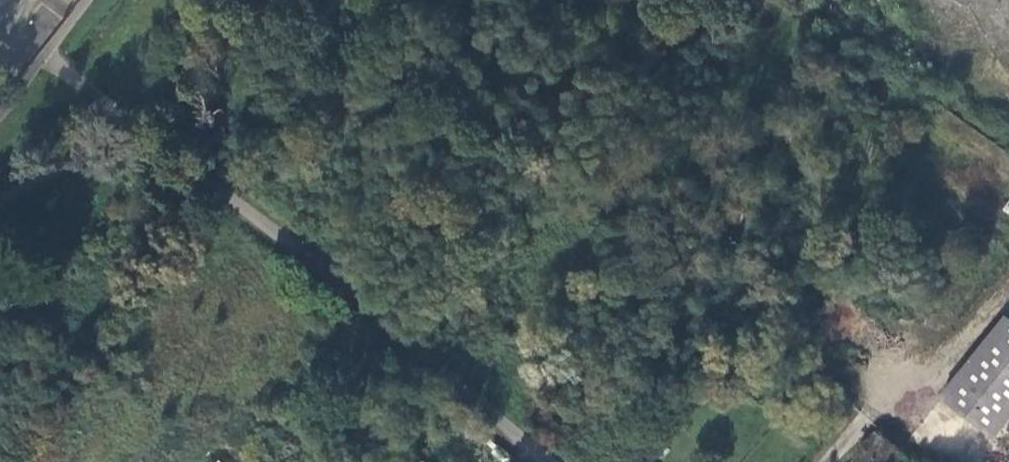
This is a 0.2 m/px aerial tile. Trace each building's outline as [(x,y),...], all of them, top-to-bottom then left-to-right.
[(1007,318),(942,396),(994,439),(1008,421),(1008,319),(1007,318)] [(906,457),(876,432),(856,461),(903,461),(906,457)]
